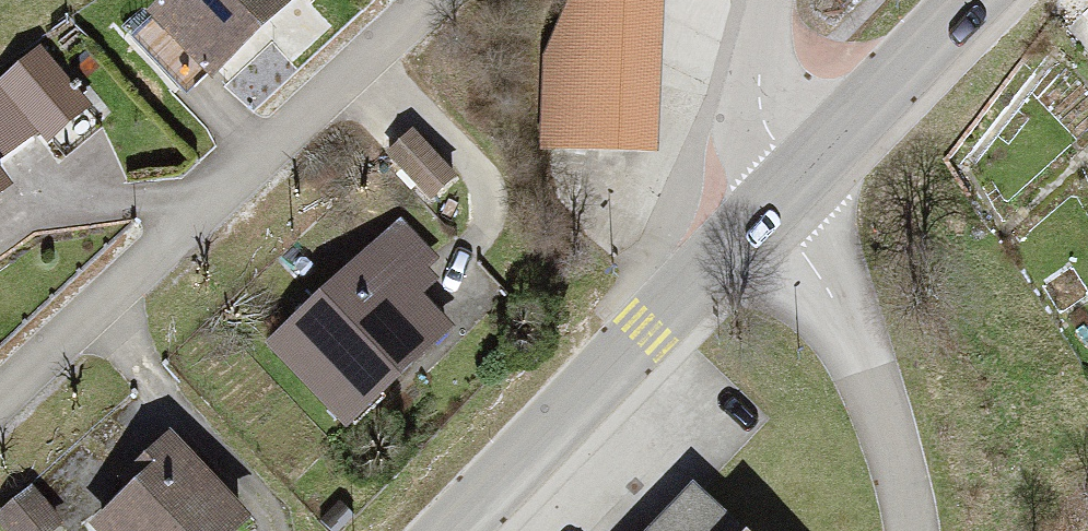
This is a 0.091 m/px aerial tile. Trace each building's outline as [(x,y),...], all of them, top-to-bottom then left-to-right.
[(147,12),(201,69),(276,0),(160,0),(147,12)] [(665,0),(570,0),(545,55),(540,150),(658,153),(665,0)] [(41,52),(1,81),(52,148),(91,119),(41,52)] [(380,249),(272,345),(343,423),(451,327),(380,249)] [(91,526),(96,530),(225,530),(239,516),(165,447),(91,526)] [(686,486),(645,530),(736,530),(686,486)] [(0,521),(0,529),(2,530),(51,530),(52,530),(26,499),(0,521)]
